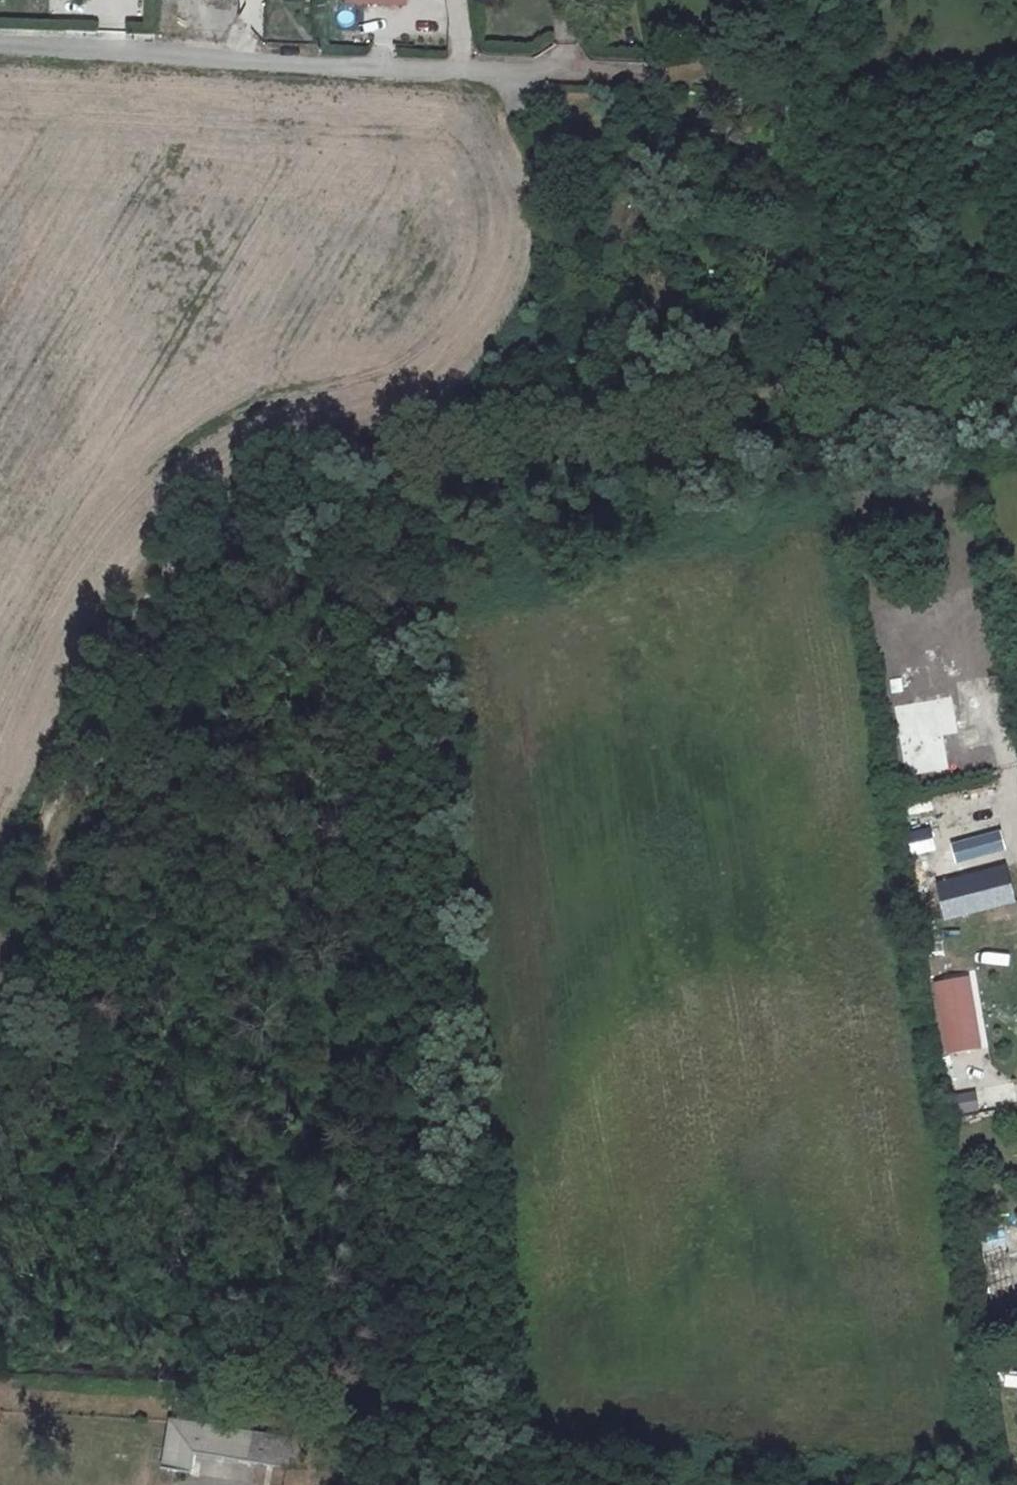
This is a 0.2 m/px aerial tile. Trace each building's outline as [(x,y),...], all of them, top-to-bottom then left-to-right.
[(348,14),(376,14),(377,3),(404,4),(405,0),(328,0),(328,1),(349,3),(348,14)] [(929,667),(907,671),(910,689),(932,685),(929,667)] [(903,772),(920,770),(917,735),(901,736),(903,772)] [(949,1002),(952,1054),(982,1052),(978,977),(933,980),(935,1003),(949,1002)] [(955,1098),(961,1116),(983,1109),(977,1091),(955,1098)] [(980,1303),(989,1356),(994,1355),(1016,1348),(1016,1325),(1012,1298),(980,1303)] [(197,1427),(188,1466),(223,1472),(227,1454),(310,1468),(317,1441),(197,1427)]
